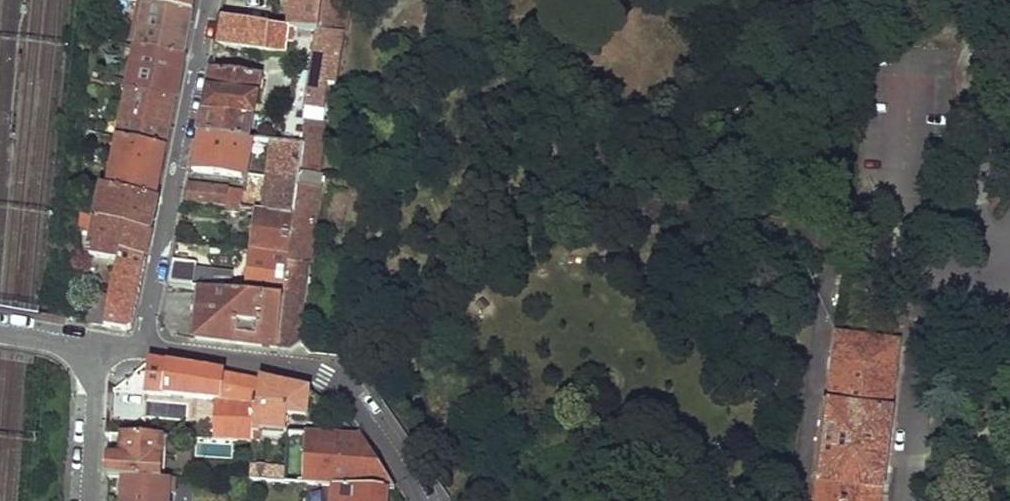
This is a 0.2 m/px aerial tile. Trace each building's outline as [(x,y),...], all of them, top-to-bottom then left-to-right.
[(136,44),(185,55),(194,10),(149,0),(143,0),(136,44)] [(194,10),(195,0),(149,0),(194,10)] [(287,25),(320,30),(325,0),(291,0),(287,25)] [(320,30),(345,34),(350,0),(325,0),(320,30)] [(320,30),(287,25),(223,19),(218,45),(289,52),(291,39),(301,40),(300,53),(317,55),(315,77),(293,75),(286,142),(304,143),(309,119),(312,104),(327,106),(331,79),(338,80),(345,34),(320,30)] [(136,44),(129,87),(176,97),(185,55),(136,44)] [(213,68),(199,135),(244,139),(247,139),(262,73),(213,68)] [(129,87),(119,137),(166,147),(176,97),(129,87)] [(286,294),(279,348),(293,350),(301,345),(306,303),(304,301),(322,179),(319,176),(326,122),(309,119),(304,143),(300,178),(296,210),(291,253),(286,294)] [(199,135),(192,172),(240,177),(244,139),(199,135)] [(119,137),(109,187),(155,197),(166,147),(119,137)] [(268,140),(263,175),(300,178),(304,143),(286,142),(268,140)] [(263,175),(258,206),(296,210),(300,178),(263,175)] [(190,185),(186,200),(238,204),(240,190),(190,185)] [(104,187),(98,216),(149,229),(155,197),(109,187),(104,187)] [(255,207),(251,249),(291,253),(296,210),(258,206),(255,207)] [(98,216),(90,252),(119,259),(121,250),(143,254),(149,229),(98,216)] [(251,249),(246,291),(286,294),(291,253),(251,249)] [(112,294),(106,325),(126,328),(130,326),(143,254),(121,250),(119,259),(112,294)] [(175,259),(169,285),(195,287),(197,262),(175,259)] [(204,288),(199,341),(279,348),(286,294),(246,291),(204,288)] [(93,292),(88,322),(106,325),(112,294),(93,292)] [(817,500),(881,500),(900,344),(837,338),(828,405),(824,404),(814,483),(819,485),(817,500)] [(152,365),(147,396),(155,397),(154,403),(162,403),(163,398),(217,407),(217,411),(255,417),(255,411),(257,411),(261,384),(152,365)] [(253,438),(253,445),(259,445),(260,431),(287,431),(289,414),(308,414),(309,391),(261,384),(257,411),(255,411),(255,417),(253,438)] [(217,411),(217,437),(253,438),(255,417),(217,411)] [(109,458),(108,480),(124,481),(160,482),(163,436),(123,434),(121,459),(109,458)] [(288,474),(288,486),(341,488),(390,490),(397,491),(362,438),(290,435),(288,474)] [(252,485),(288,486),(288,474),(253,473),(252,485)] [(123,500),(171,500),(172,483),(160,482),(124,481),(123,500)] [(340,500),(394,500),(394,497),(390,490),(341,488),(340,500)]
